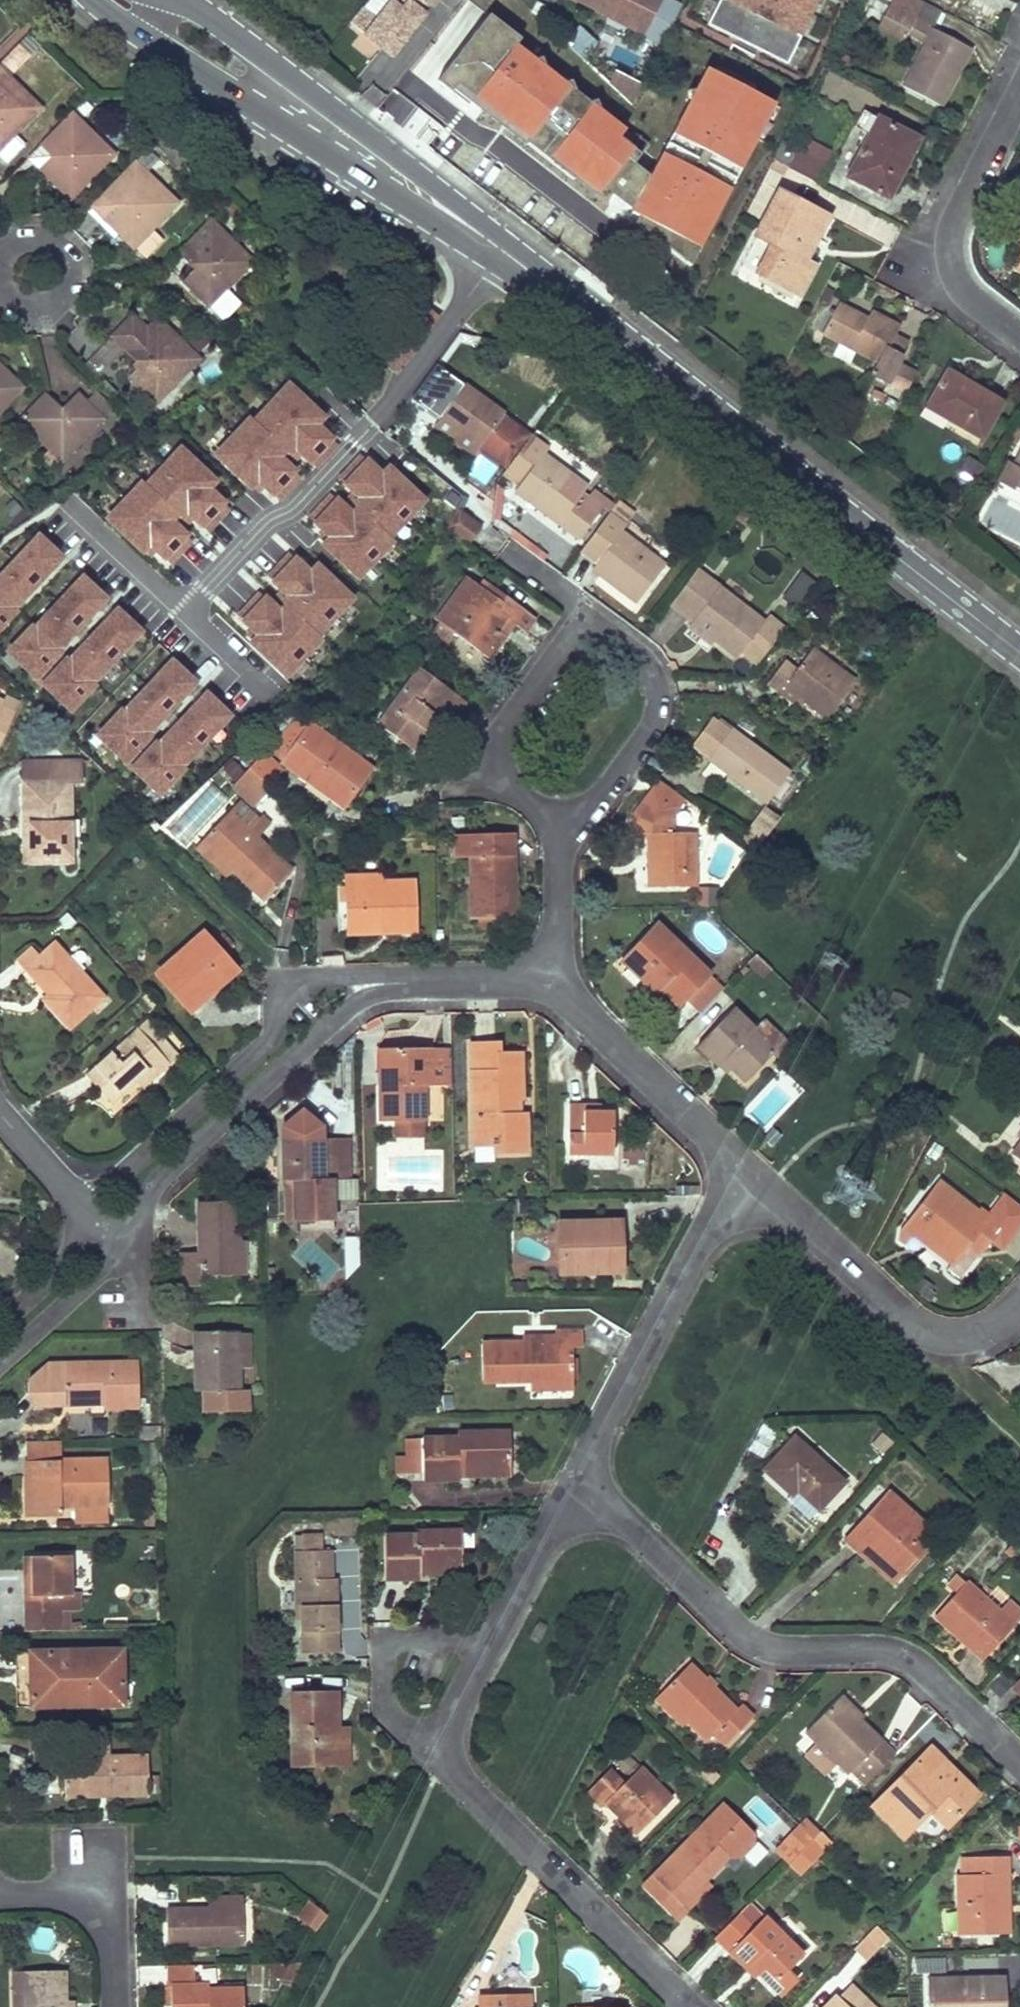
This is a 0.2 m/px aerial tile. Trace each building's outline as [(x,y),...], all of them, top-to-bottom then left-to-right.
[(374,17),(362,7),(349,23),(392,56),(418,23),(416,21),(433,0),(387,0),(374,17)] [(486,28),(502,12),(491,0),(461,0),(459,1),(486,28)] [(607,16),(612,6),(645,22),(640,33),(661,43),(682,0),(574,0),(607,16)] [(684,5),(703,15),(710,0),(687,0),(684,5)] [(902,87),(940,106),(969,49),(914,20),(923,2),(919,0),(891,0),(877,26),(904,40),(907,34),(924,44),(902,87)] [(645,22),(612,6),(607,16),(640,33),(645,22)] [(596,57),(612,62),(620,35),(605,31),(596,57)] [(570,32),(564,42),(584,60),(592,45),(570,32)] [(16,48),(0,65),(0,69),(8,76),(26,57),(16,48)] [(499,68),(461,116),(511,155),(521,163),(550,127),(537,117),(546,105),(499,68)] [(8,76),(0,69),(0,149),(15,135),(40,108),(8,76)] [(636,102),(642,82),(612,72),(606,93),(636,102)] [(672,104),(640,170),(656,177),(659,171),(687,185),(716,126),(672,104)] [(868,135),(846,176),(887,197),(907,158),(903,156),(913,137),(864,112),(856,129),(868,135)] [(114,154),(71,113),(39,146),(50,156),(57,163),(50,170),(57,177),(51,182),(69,200),(114,154)] [(15,135),(0,149),(0,158),(5,164),(24,144),(15,135)] [(785,135),(773,159),(790,168),(799,151),(796,150),(800,143),(785,135)] [(913,137),(903,156),(907,158),(917,139),(913,137)] [(799,151),(790,168),(812,180),(820,163),(823,165),(830,151),(808,139),(801,152),(799,151)] [(57,163),(50,156),(38,169),(51,182),(57,177),(50,170),(57,163)] [(177,203),(135,162),(103,194),(113,205),(120,212),(113,219),(120,225),(115,231),(133,249),(177,203)] [(659,171),(656,177),(684,191),(687,185),(659,171)] [(779,191),(755,236),(770,244),(755,273),(797,295),(813,265),(805,261),(828,217),(779,191)] [(120,212),(113,205),(101,218),(115,231),(120,225),(113,219),(120,212)] [(253,261),(210,220),(178,253),(189,263),(196,270),(189,277),(196,284),(190,290),(208,308),(253,261)] [(1011,270),(1018,273),(1019,269),(1019,253),(1011,270)] [(196,270),(189,263),(176,276),(190,290),(196,284),(189,277),(196,270)] [(836,304),(821,333),(879,361),(872,375),(905,392),(915,374),(897,364),(907,343),(894,336),(899,327),(870,312),(865,322),(859,319),(860,316),(836,304)] [(114,340),(135,361),(142,368),(135,375),(142,381),(137,387),(155,405),(200,359),(157,317),(146,329),(135,318),(114,340)] [(137,387),(142,381),(135,375),(142,368),(135,361),(131,365),(135,369),(127,377),(137,387)] [(505,416),(437,365),(410,400),(439,422),(479,451),(504,416),(505,416)] [(22,387),(0,366),(0,410),(22,387)] [(946,372),(926,407),(943,417),(981,438),(1000,403),(946,372)] [(249,416),(214,453),(249,485),(256,478),(263,485),(277,498),(298,475),(285,462),(277,455),(283,449),(287,453),(293,446),(301,452),(314,465),(336,442),(322,430),(315,423),(322,415),(287,383),(253,419),(249,416)] [(103,419),(85,401),(76,411),(68,403),(61,410),(44,394),(18,420),(48,450),(59,460),(61,462),(103,419)] [(76,411),(85,401),(77,394),(68,403),(76,411)] [(943,417),(926,407),(921,415),(938,425),(943,417)] [(329,422),(322,415),(315,423),(322,430),(329,422)] [(504,416),(479,451),(504,470),(530,436),(504,416)] [(439,422),(434,429),(474,458),(479,451),(439,422)] [(502,474),(519,486),(527,492),(522,498),(559,525),(582,493),(587,487),(543,454),(553,440),(537,429),(531,436),(530,436),(504,470),(502,474)] [(301,452),(293,446),(287,453),(283,449),(277,455),(285,462),(290,456),(294,459),(301,452)] [(1010,464),(1019,469),(1019,446),(1010,464)] [(140,480),(105,517),(141,551),(148,543),(154,549),(168,562),(189,539),(176,526),(169,519),(174,513),(178,517),(184,510),(192,517),(205,529),(227,506),(212,492),(206,487),(213,479),(178,447),(144,483),(140,480)] [(52,467),(59,460),(48,450),(41,457),(52,467)] [(360,454),(339,477),(353,489),(360,496),(353,503),(357,507),(351,513),(344,506),(330,493),(309,516),(322,529),(329,535),(322,543),(357,576),(393,539),(389,535),(423,499),(388,466),(381,474),(374,466),(360,454)] [(481,456),(471,469),(488,482),(498,469),(481,456)] [(381,474),(388,466),(381,459),(374,466),(381,474)] [(955,478),(975,487),(984,469),(964,459),(955,478)] [(1016,487),(1017,485),(1019,478),(1019,469),(1010,464),(1006,462),(998,477),(1016,487)] [(256,492),(263,485),(256,478),(249,485),(256,492)] [(219,485),(213,479),(206,487),(212,492),(219,485)] [(519,486),(514,492),(522,498),(527,492),(519,486)] [(351,513),(357,507),(353,503),(360,496),(353,489),(346,496),(350,500),(344,506),(351,513)] [(587,497),(601,508),(608,513),(612,507),(613,506),(592,490),(587,497)] [(582,493),(559,525),(578,539),(601,508),(587,497),(582,493)] [(664,565),(620,532),(627,522),(629,520),(612,507),(608,513),(579,551),(596,564),(603,569),(599,575),(636,603),(664,565)] [(479,526),(456,509),(445,527),(467,543),(479,526)] [(186,523),(192,517),(184,510),(178,517),(174,513),(169,519),(176,526),(182,520),(186,523)] [(627,522),(620,532),(664,565),(671,555),(627,522)] [(315,536),(322,543),(329,535),(322,529),(315,536)] [(13,608),(11,606),(58,556),(35,534),(0,571),(0,621),(13,608)] [(147,556),(154,549),(148,543),(141,551),(147,556)] [(288,552),(266,575),(280,588),(287,595),(281,602),(284,605),(279,612),(271,605),(258,592),(236,615),(250,627),(257,634),(250,642),(285,675),(319,639),(315,634),(350,598),(316,565),(309,572),(302,565),(288,552)] [(309,558),(302,565),(309,572),(316,565),(309,558)] [(596,564),(591,570),(599,575),(603,569),(596,564)] [(763,622),(697,571),(669,607),(692,624),(712,640),(736,658),(741,652),(756,664),(785,628),(768,615),(763,622)] [(819,587),(802,574),(781,604),(799,616),(819,587)] [(30,624),(5,650),(32,675),(31,677),(39,684),(40,683),(67,709),(92,682),(90,680),(137,631),(114,609),(67,659),(65,657),(51,671),(44,664),(57,649),(55,648),(102,598),(79,576),(32,626),(30,624)] [(534,617),(484,580),(479,586),(467,577),(435,620),(438,622),(432,630),(448,642),(454,634),(487,658),(503,636),(495,630),(500,622),(503,624),(511,622),(512,623),(523,631),(534,617)] [(279,612),(284,605),(281,602),(287,595),(280,588),(273,595),(277,599),(271,605),(279,612)] [(495,630),(503,636),(512,623),(511,622),(503,624),(500,622),(495,630)] [(708,646),(712,640),(692,624),(687,630),(708,646)] [(250,642),(257,634),(250,627),(243,635),(250,642)] [(854,681),(811,649),(795,670),(783,661),(766,684),(779,693),(783,687),(804,703),(825,719),(854,681)] [(120,709),(95,735),(122,760),(121,761),(129,769),(130,768),(157,794),(182,767),(180,765),(227,715),(204,694),(157,743),(155,741),(141,756),(134,749),(147,734),(145,732),(192,683),(169,661),(122,711),(120,709)] [(382,728),(416,753),(430,734),(424,730),(442,706),(451,694),(452,693),(419,668),(390,707),(395,711),(382,728)] [(799,709),(804,703),(783,687),(779,693),(799,709)] [(454,715),(463,703),(451,694),(442,706),(448,711),(454,715)] [(0,702),(0,742),(18,704),(4,697),(1,702),(0,702)] [(448,711),(442,706),(424,730),(430,734),(448,711)] [(395,711),(390,707),(377,724),(382,728),(395,711)] [(372,770),(307,723),(299,717),(265,750),(279,761),(344,808),(372,770)] [(696,749),(716,722),(712,719),(692,746),(696,749)] [(708,759),(767,802),(789,773),(730,730),(729,731),(716,722),(696,749),(709,758),(708,759)] [(281,771),(262,753),(248,768),(267,785),(281,771)] [(23,783),(22,783),(23,825),(28,825),(29,857),(70,857),(69,782),(80,782),(80,761),(44,761),(44,782),(23,783)] [(44,782),(44,761),(23,762),(23,783),(44,782)] [(267,785),(248,768),(231,786),(253,807),(270,788),(267,785)] [(649,888),(694,887),(693,832),(671,833),(671,816),(684,801),(658,780),(632,816),(633,835),(648,834),(649,888)] [(181,850),(229,806),(208,783),(159,827),(181,850)] [(257,819),(238,801),(228,811),(247,829),(257,819)] [(766,809),(760,817),(773,826),(779,819),(766,809)] [(200,840),(231,870),(264,900),(291,871),(256,838),(269,824),(260,815),(257,819),(247,829),(228,811),(200,840)] [(742,841),(755,851),(773,826),(760,817),(742,841)] [(29,857),(28,825),(23,825),(24,865),(70,864),(70,857),(29,857)] [(124,835),(130,841),(137,834),(131,828),(124,835)] [(512,833),(455,834),(456,857),(468,857),(470,919),(477,919),(506,918),(514,918),(513,893),(511,893),(510,872),(515,871),(515,855),(512,855),(512,833)] [(231,870),(200,840),(195,846),(226,875),(231,870)] [(380,881),(380,874),(343,875),(343,883),(380,881)] [(345,934),(344,927),(343,883),(343,875),(336,875),(338,934),(345,934)] [(380,881),(343,883),(344,927),(388,925),(389,933),(416,932),(415,880),(380,881)] [(506,926),(506,918),(477,919),(477,927),(506,926)] [(708,973),(656,924),(632,950),(637,954),(626,966),(655,993),(659,988),(663,984),(681,1002),(684,998),(708,973)] [(388,925),(344,927),(345,934),(389,933),(388,925)] [(235,970),(202,933),(156,974),(185,1006),(203,991),(209,998),(215,992),(213,990),(235,970)] [(42,999),(68,1028),(102,997),(53,943),(39,957),(25,969),(44,990),(48,986),(52,990),(48,994),(42,999)] [(25,969),(39,957),(31,947),(15,961),(24,970),(25,969)] [(637,954),(632,950),(621,961),(626,966),(637,954)] [(747,963),(763,977),(771,969),(755,954),(747,963)] [(723,988),(708,973),(684,998),(699,1013),(723,988)] [(663,984),(659,988),(677,1005),(681,1002),(663,984)] [(52,990),(48,986),(44,990),(48,994),(52,990)] [(203,991),(185,1006),(191,1013),(209,998),(203,991)] [(775,1050),(753,1029),(732,1008),(696,1045),(717,1066),(723,1061),(729,1068),(744,1082),(771,1054),(775,1050)] [(762,1019),(753,1029),(775,1050),(771,1054),(775,1058),(779,1054),(788,1045),(762,1019)] [(146,1053),(162,1039),(145,1020),(129,1034),(146,1053)] [(84,1075),(110,1104),(135,1081),(143,1074),(149,1082),(177,1056),(162,1039),(146,1053),(129,1034),(84,1075)] [(520,1051),(499,1052),(499,1041),(470,1042),(472,1134),(493,1134),(494,1146),(494,1153),(526,1153),(525,1112),(518,1113),(518,1101),(521,1101),(520,1051)] [(450,1085),(450,1048),(387,1049),(387,1085),(378,1085),(379,1121),(423,1121),(423,1086),(450,1085)] [(387,1085),(387,1049),(378,1049),(378,1085),(387,1085)] [(724,1073),(729,1068),(723,1061),(717,1066),(724,1073)] [(149,1082),(143,1074),(135,1081),(142,1088),(149,1082)] [(334,1174),(353,1173),(352,1151),(325,1151),(325,1136),(324,1120),(303,1101),(281,1121),(282,1177),(286,1177),(294,1177),(294,1217),(294,1218),(335,1218),(334,1174)] [(613,1111),(599,1111),(583,1111),(583,1104),(567,1103),(567,1154),(612,1155),(613,1111)] [(494,1146),(493,1134),(472,1134),(472,1146),(494,1146)] [(325,1136),(325,1151),(352,1151),(352,1135),(325,1136)] [(642,1140),(622,1140),(622,1159),(642,1159),(642,1140)] [(1011,1156),(1019,1162),(1019,1144),(1011,1156)] [(294,1177),(286,1177),(287,1217),(294,1217),(294,1177)] [(1019,1224),(1019,1205),(1005,1193),(985,1218),(938,1183),(907,1225),(930,1243),(927,1247),(950,1264),(967,1242),(980,1252),(989,1240),(1001,1249),(1019,1224)] [(237,1201),(197,1202),(198,1231),(203,1231),(203,1241),(198,1241),(198,1252),(180,1253),(180,1286),(200,1285),(199,1276),(233,1275),(232,1242),(237,1242),(237,1201)] [(598,1266),(620,1265),(619,1222),(558,1223),(559,1273),(589,1272),(589,1275),(598,1275),(598,1266)] [(927,1247),(930,1243),(907,1225),(903,1229),(927,1247)] [(360,1231),(345,1230),(344,1261),(359,1262),(360,1231)] [(237,1242),(232,1242),(233,1275),(244,1275),(243,1242),(237,1242)] [(967,1242),(950,1264),(946,1269),(959,1279),(980,1252),(967,1242)] [(621,1274),(620,1265),(598,1266),(598,1275),(621,1274)] [(481,1382),(529,1381),(572,1380),(571,1347),(582,1347),(581,1329),(571,1330),(554,1330),(554,1335),(554,1341),(522,1342),(488,1343),(488,1358),(480,1358),(481,1382)] [(194,1333),(195,1391),(203,1390),(204,1412),(247,1411),(246,1389),(238,1389),(238,1367),(237,1334),(237,1332),(194,1333)] [(237,1334),(238,1367),(250,1367),(250,1333),(237,1334)] [(137,1362),(47,1364),(26,1382),(27,1394),(36,1405),(62,1404),(62,1399),(102,1398),(102,1403),(102,1407),(138,1407),(137,1362)] [(529,1381),(530,1390),(572,1389),(572,1380),(529,1381)] [(148,1428),(139,1429),(139,1439),(148,1439),(148,1428)] [(148,1439),(160,1439),(160,1428),(148,1428),(148,1439)] [(458,1468),(509,1467),(508,1431),(456,1432),(456,1436),(421,1437),(421,1438),(405,1439),(405,1456),(395,1456),(395,1474),(422,1473),(422,1480),(458,1480),(458,1475),(458,1468)] [(843,1482),(794,1438),(764,1470),(791,1495),(796,1489),(818,1509),(843,1482)] [(26,1479),(33,1479),(34,1517),(60,1516),(60,1506),(60,1501),(73,1500),(73,1506),(73,1523),(107,1522),(107,1505),(108,1505),(107,1460),(59,1461),(58,1441),(25,1441),(26,1479)] [(458,1468),(458,1475),(509,1474),(509,1467),(458,1468)] [(33,1479),(26,1479),(27,1517),(34,1517),(33,1479)] [(899,1575),(935,1535),(888,1492),(852,1533),(899,1575)] [(419,1566),(461,1565),(460,1530),(418,1531),(418,1535),(383,1536),(384,1579),(420,1578),(420,1573),(419,1566)] [(899,1575),(852,1533),(845,1541),(892,1583),(899,1575)] [(294,1581),(299,1580),(300,1621),(301,1654),(337,1653),(335,1579),(331,1579),(330,1550),(322,1550),(321,1535),(300,1536),(300,1551),(293,1551),(294,1581)] [(24,1631),(60,1630),(59,1611),(69,1611),(78,1611),(78,1594),(71,1594),(70,1555),(30,1556),(30,1558),(30,1575),(22,1575),(24,1631)] [(22,1575),(30,1575),(30,1558),(22,1558),(22,1575)] [(934,1615),(964,1643),(971,1635),(989,1652),(1019,1618),(1019,1611),(1008,1600),(997,1612),(964,1583),(934,1615)] [(70,1630),(69,1611),(59,1611),(60,1630),(70,1630)] [(982,1659),(989,1652),(971,1635),(964,1643),(982,1659)] [(121,1649),(29,1651),(30,1707),(122,1705),(121,1649)] [(15,1707),(30,1707),(29,1651),(14,1651),(15,1707)] [(688,1664),(658,1694),(686,1721),(706,1740),(713,1733),(725,1744),(750,1718),(738,1706),(734,1710),(688,1664)] [(1011,1687),(1014,1684),(999,1670),(988,1683),(1003,1696),(1011,1687)] [(1014,1684),(1011,1687),(1019,1694),(1019,1677),(1014,1684)] [(335,1693),(290,1693),(291,1765),(333,1764),(333,1730),(335,1730),(335,1729),(335,1693)] [(686,1721),(658,1694),(653,1699),(682,1726),(686,1721)] [(855,1711),(839,1695),(804,1732),(815,1743),(835,1763),(847,1774),(850,1771),(864,1785),(894,1754),(859,1720),(852,1714),(855,1711)] [(852,1714),(859,1720),(862,1718),(855,1711),(852,1714)] [(333,1730),(333,1764),(346,1764),(345,1729),(335,1729),(335,1730),(333,1730)] [(835,1763),(815,1743),(804,1754),(824,1774),(835,1763)] [(64,1745),(65,1757),(109,1756),(109,1744),(64,1745)] [(64,1792),(108,1791),(108,1796),(148,1795),(147,1755),(109,1756),(65,1757),(64,1745),(32,1746),(32,1771),(63,1770),(64,1792)] [(929,1747),(872,1805),(903,1836),(929,1810),(946,1826),(977,1795),(962,1780),(958,1784),(939,1764),(942,1761),(929,1747)] [(671,1799),(639,1766),(621,1784),(607,1769),(585,1791),(600,1807),(604,1802),(608,1799),(624,1816),(621,1819),(635,1834),(671,1799)] [(624,1816),(608,1799),(604,1802),(621,1819),(624,1816)] [(752,1831),(723,1802),(640,1887),(669,1915),(704,1879),(728,1855),(740,1855),(752,1843),(752,1831)] [(799,1826),(811,1839),(819,1831),(806,1819),(799,1826)] [(774,1851),(786,1863),(811,1839),(799,1826),(774,1851)] [(819,1831),(811,1839),(822,1849),(830,1841),(819,1831)] [(742,1854),(752,1864),(768,1850),(758,1839),(742,1854)] [(786,1863),(797,1874),(822,1849),(811,1839),(786,1863)] [(956,1874),(958,1935),(1009,1933),(1009,1911),(1003,1911),(1002,1874),(1008,1874),(1007,1856),(961,1857),(962,1874),(956,1874)] [(704,1879),(669,1915),(675,1921),(710,1885),(704,1879)] [(208,1898),(208,1908),(242,1907),(242,1897),(208,1898)] [(313,1904),(309,1901),(297,1917),(301,1921),(313,1904)] [(786,1971),(802,1954),(749,1901),(745,1906),(720,1931),(735,1945),(738,1941),(763,1967),(777,1980),(786,1971)] [(301,1921),(314,1931),(326,1915),(313,1904),(301,1921)] [(166,1945),(243,1943),(242,1907),(208,1908),(165,1910),(166,1945)] [(870,1930),(882,1941),(886,1936),(875,1925),(870,1930)] [(882,1941),(870,1930),(854,1947),(866,1958),(882,1941)] [(763,1967),(738,1941),(735,1945),(760,1970),(763,1967)] [(242,1988),(207,1988),(207,1984),(193,1984),(193,1965),(165,1965),(166,1986),(169,1986),(170,2006),(242,2006),(242,1988)] [(23,1971),(23,2006),(66,2006),(66,2002),(66,1970),(23,1971)] [(23,1971),(11,1971),(11,2006),(23,2006),(23,1971)] [(795,1979),(786,1971),(777,1980),(771,1986),(780,1995),(795,1979)] [(926,1978),(927,2006),(1005,2006),(1004,1977),(926,1978)] [(853,1987),(840,2000),(836,1996),(824,2006),(873,2006),(853,1987)] [(483,2006),(529,2006),(529,1993),(482,1994),(483,2006)]
